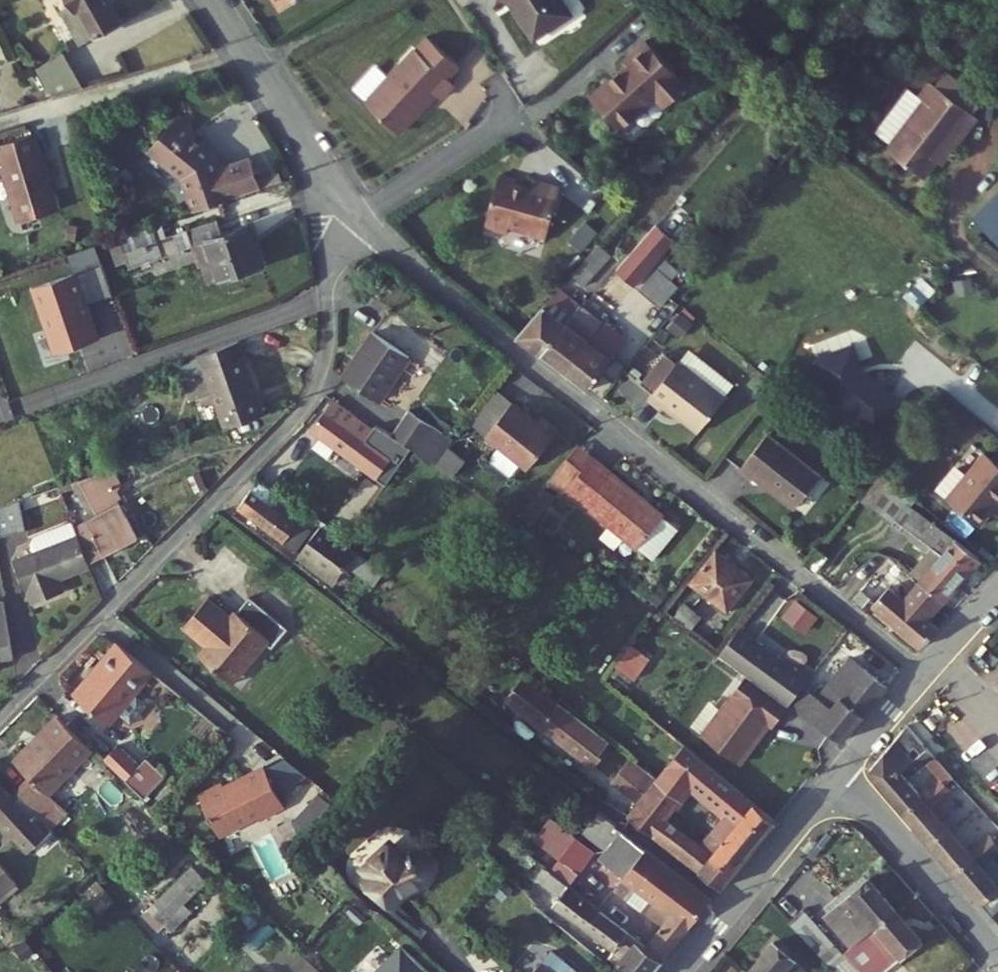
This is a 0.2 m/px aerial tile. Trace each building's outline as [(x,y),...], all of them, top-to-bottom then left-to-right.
[(62,11),(50,17),(69,51),(108,30),(92,1),(94,0),(56,0),(62,11)] [(540,50),(578,25),(561,0),(507,0),(540,50)] [(450,74),(462,61),(433,35),(422,47),(419,45),(370,99),(403,130),(440,90),(445,95),(458,81),(450,74)] [(692,99),(650,53),(627,73),(631,77),(595,110),(625,143),(661,110),(669,120),(692,99)] [(42,104),(73,94),(54,60),(26,75),(42,104)] [(881,155),(918,185),(957,137),(962,141),(974,126),(956,112),(967,99),(944,80),(933,93),(929,89),(916,103),(908,96),(872,138),(886,150),(881,155)] [(174,201),(181,218),(250,195),(247,188),(240,166),(212,177),(199,168),(202,164),(189,155),(191,151),(183,144),(174,121),(167,131),(161,139),(155,134),(137,159),(181,192),(174,201)] [(155,134),(161,139),(167,131),(161,126),(155,134)] [(48,217),(30,159),(28,159),(23,141),(0,148),(0,199),(9,229),(48,217)] [(523,179),(505,174),(491,227),(514,233),(516,225),(536,231),(535,235),(552,240),(567,186),(539,179),(537,187),(521,183),(523,179)] [(250,195),(271,188),(269,181),(247,188),(250,195)] [(599,248),(613,260),(639,229),(625,217),(599,248)] [(655,225),(614,272),(634,289),(675,243),(655,225)] [(167,258),(183,252),(190,270),(203,266),(209,285),(251,273),(238,233),(212,242),(207,226),(161,242),(167,258)] [(156,244),(151,229),(108,243),(120,274),(153,263),(147,247),(156,244)] [(153,263),(167,258),(161,242),(156,244),(147,247),(153,263)] [(664,266),(686,284),(703,263),(682,245),(664,266)] [(531,329),(555,348),(610,283),(586,263),(531,329)] [(196,290),(209,285),(203,266),(190,270),(196,290)] [(103,301),(92,269),(24,292),(46,358),(87,344),(76,310),(103,301)] [(555,348),(580,367),(634,302),(610,283),(555,348)] [(580,367),(602,384),(655,321),(634,302),(580,367)] [(399,364),(364,339),(333,385),(368,409),(399,364)] [(836,339),(806,371),(873,433),(903,401),(836,339)] [(698,351),(686,341),(659,373),(672,382),(698,351)] [(254,421),(228,348),(188,362),(189,363),(214,435),(254,421)] [(684,393),(719,420),(745,388),(698,351),(667,389),(680,399),(684,393)] [(193,375),(189,363),(165,372),(169,383),(193,375)] [(475,442),(502,409),(486,396),(460,429),(475,442)] [(364,437),(323,407),(300,437),(374,492),(400,455),(382,443),(367,432),(364,437)] [(502,409),(475,442),(518,476),(548,439),(530,424),(526,430),(502,409)] [(382,443),(426,473),(443,447),(399,417),(382,443)] [(770,460),(811,492),(836,460),(783,419),(754,455),(767,465),(770,460)] [(980,502),(997,479),(997,440),(984,429),(947,475),(980,502)] [(582,464),(567,452),(538,488),(553,500),(556,496),(582,464)] [(455,468),(440,455),(427,473),(443,484),(455,468)] [(140,470),(138,464),(122,470),(124,476),(140,470)] [(599,478),(582,464),(556,496),(627,554),(653,523),(599,478)] [(947,538),(929,561),(951,578),(982,539),(896,470),(884,485),(947,538)] [(112,491),(103,474),(92,478),(103,500),(105,499),(108,497),(112,491)] [(108,505),(105,499),(103,500),(92,478),(61,489),(64,495),(66,497),(72,494),(87,522),(75,528),(64,534),(79,570),(127,545),(106,506),(108,505)] [(187,498),(196,494),(190,479),(180,483),(187,498)] [(298,524),(248,487),(227,514),(285,558),(302,536),(293,530),(298,524)] [(51,500),(64,495),(61,489),(48,494),(51,500)] [(72,494),(66,497),(78,520),(72,523),(75,528),(87,522),(72,494)] [(544,502),(533,494),(523,506),(535,515),(544,502)] [(0,511),(0,542),(14,539),(8,508),(0,511)] [(667,534),(653,523),(627,554),(641,565),(667,534)] [(293,530),(302,536),(306,530),(298,524),(293,530)] [(80,573),(62,529),(24,543),(21,549),(25,559),(3,568),(15,598),(17,597),(22,610),(53,598),(48,585),(80,573)] [(374,579),(310,533),(289,561),(326,589),(339,572),(365,591),(374,579)] [(878,590),(926,627),(944,605),(935,598),(951,578),(929,561),(914,581),(878,553),(855,582),(873,596),(878,590)] [(716,618),(742,586),(705,556),(679,589),(716,618)] [(218,688),(242,659),(245,662),(255,650),(261,655),(277,637),(239,604),(226,620),(224,618),(216,628),(211,624),(215,619),(198,604),(173,634),(195,652),(187,661),(218,688)] [(691,624),(675,610),(662,625),(679,638),(691,624)] [(629,657),(653,624),(645,619),(621,651),(629,657)] [(792,694),(797,687),(728,637),(709,663),(778,712),(831,748),(876,693),(841,665),(809,705),(792,694)] [(640,665),(629,657),(621,651),(604,673),(623,687),(640,665)] [(144,680),(110,652),(82,685),(80,682),(63,702),(96,730),(106,718),(121,731),(137,711),(126,702),(144,680)] [(221,691),(245,662),(242,659),(218,688),(221,691)] [(762,733),(777,713),(735,682),(710,716),(692,740),(691,742),(729,770),(758,730),(762,733)] [(526,727),(540,710),(510,687),(496,704),(526,727)] [(692,740),(710,716),(698,707),(680,732),(692,740)] [(598,747),(548,709),(545,714),(540,710),(526,727),(585,773),(600,755),(595,751),(598,747)] [(20,784),(7,799),(42,836),(57,820),(37,800),(81,755),(48,723),(27,744),(30,747),(23,755),(20,752),(4,768),(20,784)] [(914,724),(877,775),(899,800),(945,760),(914,724)] [(710,895),(765,828),(674,751),(647,785),(629,808),(618,823),(642,842),(655,825),(681,792),(715,821),(699,841),(712,850),(701,863),(689,878),(710,895)] [(128,773),(107,752),(93,766),(132,805),(153,784),(135,766),(128,773)] [(945,760),(899,800),(921,825),(953,798),(967,785),(945,760)] [(602,787),(629,808),(647,785),(620,764),(602,787)] [(275,815),(255,775),(214,796),(211,789),(190,800),(194,806),(191,807),(208,841),(247,822),(250,827),(275,815)] [(974,821),(953,798),(921,825),(942,849),(974,821)] [(17,859),(42,836),(7,799),(2,803),(0,801),(0,841),(17,859)] [(309,803),(289,826),(295,837),(315,814),(309,803)] [(606,831),(589,818),(573,838),(596,855),(588,865),(613,885),(604,897),(652,933),(648,937),(665,951),(701,906),(605,832),(606,831)] [(997,848),(974,821),(942,849),(965,876),(997,848)] [(549,865),(569,879),(585,858),(541,825),(524,847),(549,865)] [(690,853),(655,825),(642,842),(689,878),(701,863),(712,850),(699,841),(690,853)] [(282,828),(269,834),(275,847),(288,841),(282,828)] [(997,848),(965,876),(987,902),(997,892),(997,850),(997,848)] [(818,885),(854,926),(891,893),(855,852),(818,885)] [(393,867),(380,853),(359,872),(366,881),(360,887),(386,909),(399,896),(418,887),(421,881),(422,873),(418,866),(413,862),(403,862),(393,867)] [(539,878),(559,892),(569,879),(549,865),(539,878)] [(196,888),(182,874),(139,916),(160,938),(181,918),(173,910),(196,888)] [(603,959),(618,939),(539,878),(534,874),(526,886),(549,904),(542,914),(603,959)] [(987,902),(997,914),(997,892),(987,902)] [(891,893),(854,926),(827,951),(845,971),(882,971),(864,952),(871,946),(874,950),(888,939),(893,944),(917,924),(891,893)] [(806,900),(794,912),(813,934),(826,922),(806,900)] [(100,909),(78,915),(83,937),(106,931),(100,909)] [(741,952),(761,971),(788,971),(797,962),(789,956),(801,942),(770,917),(741,952)] [(648,937),(636,953),(653,966),(665,951),(648,937)] [(653,966),(636,953),(618,939),(603,959),(599,964),(609,971),(648,971),(653,966)] [(398,947),(373,971),(423,971),(398,947)] [(724,971),(761,971),(741,952),(724,971)] [(528,971),(554,971),(538,959),(528,971)]
